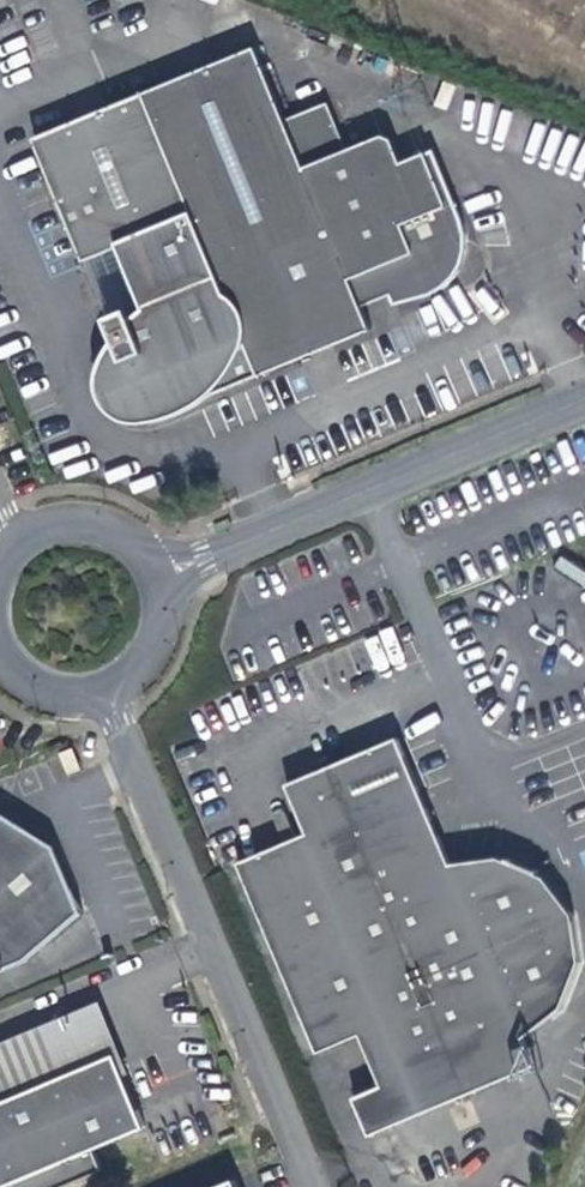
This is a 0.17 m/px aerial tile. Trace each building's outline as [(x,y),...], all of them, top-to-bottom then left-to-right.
[(141,299),(105,312),(119,344),(116,346),(113,349),(109,354),(107,357),(104,361),(103,364),(102,368),(101,372),(101,377),(101,381),(101,385),(102,389),(103,391),(103,393),(105,396),(107,399),(109,402),(110,404),(113,408),(116,410),(121,414),(128,416),(135,418),(141,419),(145,418),(146,418),(147,418),(148,421),(259,375),(372,329),(370,323),(390,315),(382,296),(391,293),(395,303),(431,293),(444,286),(455,275),(463,259),(463,244),(459,229),(451,211),(444,214),(422,162),(397,173),(387,149),(379,145),(342,160),(322,113),(289,128),(260,56),(143,92),(32,132),(82,255),(117,242),(193,215),(217,272),(141,299)] [(117,242),(141,299),(217,272),(193,215),(117,242)] [(353,1097),(370,1135),(536,1065),(531,1048),(569,1017),(584,974),(584,958),(579,923),(549,885),(502,866),(455,873),(398,737),(286,784),(307,833),(237,862),(306,1026),(349,1008),(360,1034),(385,1024),(404,1076),(380,1086),(353,1097)] [(29,959),(84,910),(55,844),(0,810),(0,972),(29,959)] [(116,1051),(126,1072),(130,1069),(101,999),(0,1043),(0,1078),(8,1097),(116,1051)] [(318,1052),(360,1034),(349,1008),(306,1026),(318,1052)] [(385,1024),(360,1034),(380,1086),(404,1076),(385,1024)] [(109,1167),(98,1145),(148,1123),(126,1072),(116,1051),(8,1097),(0,1078),(0,1186),(64,1186),(109,1167)] [(235,1178),(214,1186),(239,1186),(235,1178)]
